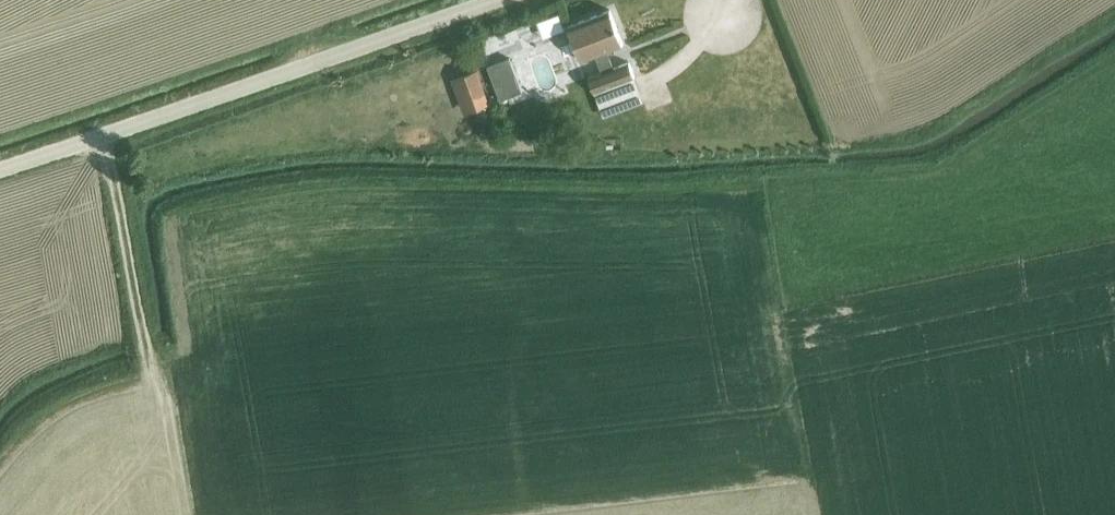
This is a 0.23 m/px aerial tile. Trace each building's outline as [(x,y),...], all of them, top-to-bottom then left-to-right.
[(611,9),(569,25),(582,59),(597,53),(607,50),(624,43),(611,9)] [(537,19),(544,36),(566,27),(559,10),(537,19)] [(607,50),(597,53),(603,71),(589,76),(605,114),(645,99),(630,61),(614,67),(607,50)] [(510,57),(489,65),(501,99),(523,91),(510,57)] [(476,71),(458,77),(469,109),(488,102),(476,71)]
